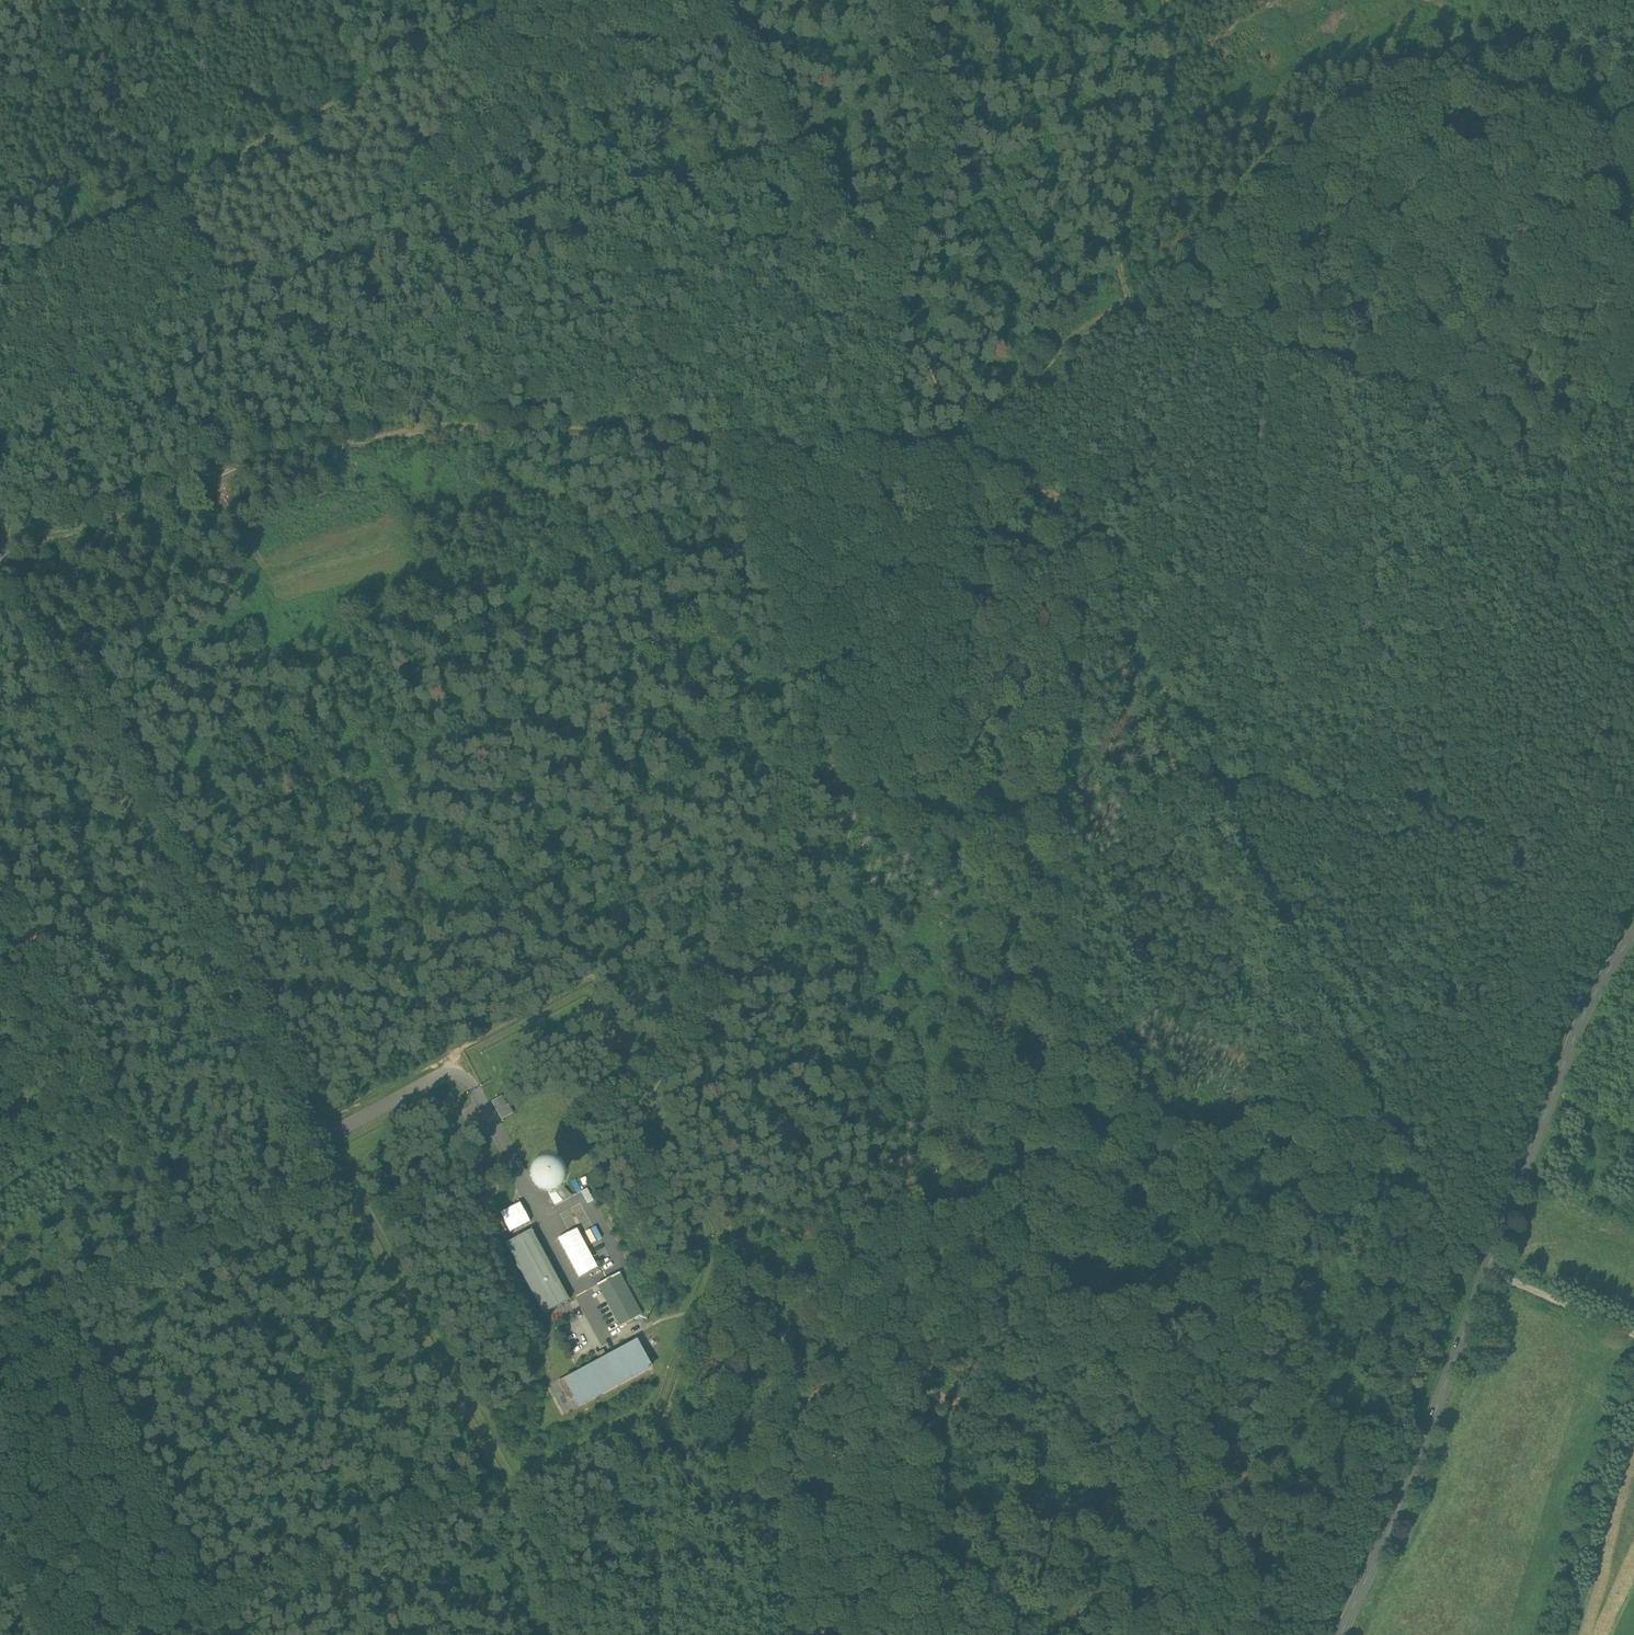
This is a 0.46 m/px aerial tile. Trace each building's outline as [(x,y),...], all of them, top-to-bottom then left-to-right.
[(22,950),(27,960),(34,957),(28,947),(22,950)] [(522,1088),(510,1064),(503,1068),(515,1091),(522,1088)] [(502,1096),(493,1101),(502,1118),(513,1112),(509,1104),(507,1105),(502,1096)] [(1227,1105),(1217,1122),(1227,1127),(1232,1119),(1230,1118),(1235,1110),(1227,1105)] [(569,1175),(565,1168),(558,1164),(550,1162),(542,1164),(535,1168),(531,1175),(529,1183),(531,1191),(535,1197),(542,1202),(550,1204),(558,1202),(565,1198),(569,1191),(571,1183),(569,1175)] [(487,1193),(474,1201),(479,1210),(492,1202),(487,1193)] [(507,1230),(501,1221),(496,1224),(501,1234),(507,1230)] [(569,1299),(532,1229),(507,1243),(544,1312),(569,1299)] [(620,1272),(598,1283),(621,1325),(642,1314),(620,1272)] [(568,1313),(556,1320),(561,1328),(573,1321),(568,1313)] [(565,1379),(580,1408),(654,1367),(638,1339),(565,1379)]
